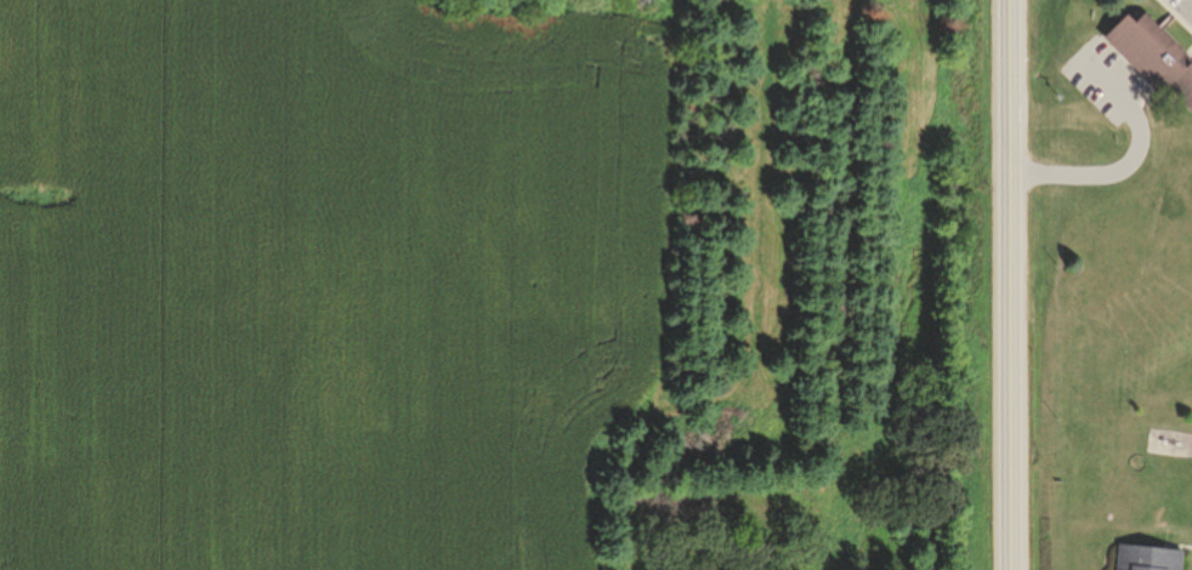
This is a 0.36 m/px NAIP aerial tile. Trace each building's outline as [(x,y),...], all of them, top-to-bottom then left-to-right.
[(1145,15),(1191,62),(1191,114),(1165,87),(1159,92),(1105,38),(1125,17),(1133,25),(1145,15)] [(1179,551),(1176,569),(1113,569),(1117,542),(1179,551)]
